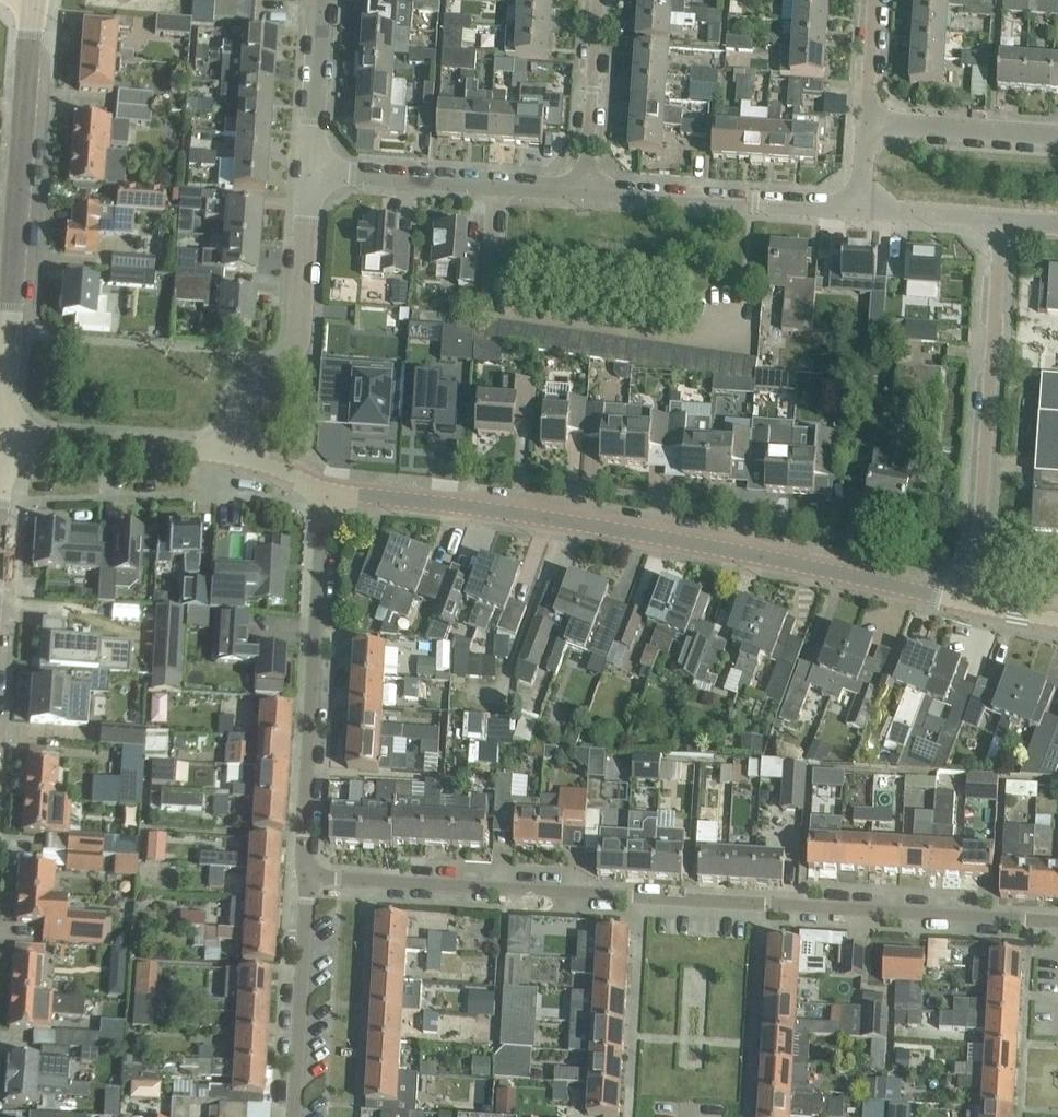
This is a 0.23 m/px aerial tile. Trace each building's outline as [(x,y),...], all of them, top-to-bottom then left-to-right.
[(254,9),(255,0),(214,0),(213,7),(254,9)] [(426,12),(427,0),(413,0),(413,5),(399,4),(366,1),(364,27),(397,29),(411,30),(413,11),(426,12)] [(426,12),(439,13),(440,0),(427,0),(426,12)] [(639,11),(671,13),(696,15),(696,9),(685,8),(686,0),(640,0),(639,11)] [(827,24),(829,0),(794,0),(793,22),(827,24)] [(965,14),(979,15),(980,1),(966,0),(965,14)] [(1031,0),(1003,0),(1003,11),(1030,13),(1031,0)] [(1035,0),(1031,0),(1030,13),(1057,15),(1057,2),(1035,0)] [(980,1),(979,15),(992,16),(993,2),(980,1)] [(508,27),(508,28),(551,31),(553,4),(520,2),(518,28),(508,27)] [(914,30),(946,32),(948,6),(916,4),(914,30)] [(254,9),(213,7),(213,20),(253,23),(254,9)] [(696,15),(695,23),(709,24),(709,9),(696,9),(696,15)] [(709,9),(709,24),(722,24),(722,23),(722,16),(723,10),(709,9)] [(669,41),(671,13),(639,11),(637,39),(659,40),(669,41)] [(445,29),(444,50),(463,51),(463,44),(476,44),(476,34),(472,32),(464,31),(464,30),(458,30),(459,16),(446,16),(445,29)] [(472,17),(459,16),(458,30),(464,30),(471,31),(472,17)] [(190,20),(162,18),(156,17),(155,32),(189,35),(190,20)] [(826,49),(827,24),(793,22),(791,47),(826,49)] [(81,58),(119,61),(131,62),(131,52),(120,51),(120,45),(115,45),(116,26),(83,24),(81,58)] [(364,27),(362,54),(395,56),(397,29),(364,27)] [(549,57),(551,31),(508,28),(506,54),(549,57)] [(209,62),(221,63),(222,56),(274,60),(276,33),(243,31),(232,30),(231,44),(222,43),(222,49),(210,48),(209,62)] [(945,59),(946,32),(914,30),(912,56),(945,59)] [(710,32),(709,43),(720,44),(721,32),(710,32)] [(726,49),(728,49),(739,50),(740,36),(727,35),(726,49)] [(740,36),(739,50),(743,50),(751,51),(752,37),(740,36)] [(637,45),(635,71),(667,74),(669,47),(637,45)] [(824,76),(826,49),(791,47),(782,46),(780,73),(824,76)] [(209,62),(210,48),(197,47),(196,61),(209,62)] [(743,50),(739,50),(728,49),(727,66),(742,67),(743,50)] [(422,65),(424,51),(410,50),(408,63),(422,65)] [(477,52),(463,51),(444,50),(442,69),(462,70),(475,71),(477,52)] [(438,52),(424,51),(422,65),(436,66),(438,52)] [(962,66),(975,67),(976,53),(963,52),(962,66)] [(990,54),(976,53),(975,67),(988,68),(990,54)] [(393,81),(395,56),(362,54),(362,62),(356,62),(355,79),(361,79),(393,81)] [(998,88),(1024,90),(1027,56),(1000,54),(998,88)] [(272,84),(274,60),(222,56),(221,63),(221,81),(272,84)] [(945,59),(912,56),(910,82),(943,85),(945,63),(945,59)] [(1024,90),(1051,92),(1054,58),(1027,56),(1024,90)] [(119,61),(81,58),(79,90),(112,92),(113,75),(119,75),(119,61)] [(495,73),(513,74),(514,61),(495,60),(495,73)] [(514,61),(513,74),(512,88),(526,89),(528,62),(514,61)] [(704,84),(705,69),(692,69),(691,83),(704,84)] [(705,69),(704,84),(718,85),(719,70),(705,69)] [(462,70),(461,85),(468,85),(475,86),(475,84),(475,78),(475,71),(462,70)] [(738,76),(737,89),(751,90),(752,78),(756,78),(756,71),(746,70),(745,77),(738,76)] [(635,71),(633,97),(665,99),(667,74),(635,71)] [(406,82),(393,81),(361,79),(359,105),(392,107),(392,106),(404,107),(406,82)] [(789,93),(803,94),(804,81),(790,80),(789,93)] [(270,111),(272,84),(221,81),(220,98),(238,99),(238,109),(270,111)] [(804,81),(803,94),(803,97),(822,98),(823,82),(804,81)] [(424,104),(433,104),(434,83),(425,83),(424,104)] [(704,84),(691,83),(690,101),(717,102),(718,85),(704,84)] [(751,90),(737,89),(736,104),(741,104),(750,105),(751,90)] [(118,90),(116,106),(151,109),(152,94),(118,90)] [(507,92),(493,92),(490,141),(516,143),(518,110),(507,109),(507,92)] [(802,108),(803,97),(803,94),(789,93),(788,107),(802,108)] [(466,106),(464,139),(490,141),(493,96),(466,94),(466,106)] [(682,126),(683,120),(683,111),(665,110),(665,99),(633,97),(631,123),(664,125),(682,126)] [(185,112),(198,113),(199,99),(186,98),(185,112)] [(213,100),(199,99),(198,113),(211,114),(213,100)] [(437,138),(464,139),(466,106),(440,104),(439,116),(437,138)] [(750,108),(750,105),(741,104),(740,125),(741,125),(739,158),(751,159),(751,164),(764,165),(765,160),(767,127),(768,110),(750,108)] [(404,107),(392,106),(392,107),(359,105),(357,131),(405,135),(407,108),(404,107)] [(765,160),(791,162),(793,129),(781,128),(783,106),(769,105),(768,110),(767,127),(765,160)] [(149,124),(151,109),(116,106),(115,121),(149,124)] [(224,133),(236,134),(269,137),(270,111),(238,109),(237,121),(225,120),(224,133)] [(420,109),(419,128),(432,128),(433,110),(420,109)] [(545,112),(518,110),(516,143),(542,145),(545,112)] [(74,116),(72,150),(109,153),(109,143),(127,145),(129,122),(115,121),(111,120),(111,118),(96,117),(74,116)] [(683,120),(682,126),(681,133),(695,134),(696,121),(683,120)] [(707,135),(708,122),(696,121),(695,134),(707,135)] [(664,125),(631,123),(630,150),(662,152),(664,125)] [(712,156),(739,158),(741,125),(740,125),(715,123),(712,156)] [(793,129),(791,162),(817,163),(820,131),(793,129)] [(267,163),(269,137),(236,134),(234,161),(267,163)] [(706,155),(707,135),(695,134),(694,155),(706,155)] [(106,186),(109,153),(72,150),(70,183),(74,184),(74,188),(77,191),(96,192),(99,190),(99,185),(106,186)] [(188,164),(202,165),(203,151),(189,150),(188,164)] [(216,152),(203,151),(202,165),(215,166),(216,152)] [(265,190),(267,163),(234,161),(232,187),(265,190)] [(118,187),(117,209),(134,211),(164,212),(164,211),(177,211),(178,192),(165,191),(165,190),(118,187)] [(225,237),(257,239),(259,207),(227,204),(227,205),(210,204),(211,193),(180,191),(179,212),(205,213),(205,218),(226,220),(225,237)] [(134,211),(117,209),(73,206),(72,225),(66,225),(64,252),(97,254),(98,233),(137,236),(138,233),(136,231),(132,231),(134,211)] [(361,228),(360,244),(364,244),(363,258),(362,275),(384,277),(384,271),(407,273),(409,246),(396,245),(396,237),(397,222),(366,220),(365,228),(361,228)] [(476,287),(479,246),(466,245),(467,227),(436,225),(433,263),(459,265),(457,286),(476,287)] [(255,272),(257,239),(225,237),(224,253),(203,252),(202,260),(177,258),(175,277),(210,279),(211,269),(255,272)] [(786,288),(784,310),(782,329),(812,332),(816,281),(805,280),(808,247),(773,244),(770,287),(786,288)] [(850,335),(882,338),(884,315),(887,282),(875,281),(876,273),(878,251),(845,249),(844,260),(832,259),(830,279),(860,282),(858,293),(872,295),(869,319),(851,317),(850,335)] [(910,253),(907,283),(907,295),(940,297),(942,256),(910,253)] [(1051,268),(1049,286),(1040,285),(1039,312),(1057,313),(1057,268),(1051,268)] [(153,288),(155,273),(111,269),(109,285),(153,288)] [(175,277),(174,292),(205,294),(204,305),(204,308),(221,309),(219,324),(251,326),(253,293),(222,291),(222,292),(214,291),(215,281),(210,280),(210,279),(175,277)] [(408,280),(394,279),(392,303),(407,304),(408,280)] [(101,299),(102,282),(65,280),(64,297),(59,300),(59,308),(63,311),(63,314),(76,315),(75,329),(109,331),(111,317),(105,316),(107,299),(101,299)] [(400,308),(399,320),(408,321),(409,309),(400,308)] [(413,313),(413,324),(469,327),(469,317),(413,313)] [(474,341),(485,342),(489,320),(477,318),(474,341)] [(497,344),(500,321),(489,320),(485,342),(497,344)] [(497,344),(509,346),(512,323),(500,321),(497,344)] [(906,322),(905,340),(915,340),(921,341),(937,342),(938,324),(916,323),(906,322)] [(524,325),(512,323),(509,346),(520,347),(524,325)] [(535,326),(524,325),(520,347),(532,349),(535,326)] [(444,327),(442,357),(472,359),(474,329),(444,327)] [(544,351),(556,352),(559,330),(547,328),(544,351)] [(556,352),(567,354),(570,331),(559,330),(556,352)] [(582,333),(570,331),(567,354),(579,356),(582,333)] [(591,358),(594,335),(582,333),(579,356),(591,358)] [(591,358),(602,359),(606,337),(594,335),(591,358)] [(614,361),(617,338),(606,337),(602,359),(614,361)] [(629,340),(617,338),(614,361),(626,363),(629,340)] [(637,364),(649,366),(652,343),(641,342),(637,364)] [(474,345),(473,362),(484,363),(485,345),(474,345)] [(672,369),(684,371),(687,348),(676,347),(672,369)] [(699,350),(687,348),(684,371),(696,373),(699,350)] [(711,352),(699,350),(696,373),(707,374),(711,352)] [(722,353),(711,352),(707,374),(716,376),(719,376),(722,353)] [(719,376),(731,378),(734,355),(722,353),(719,376)] [(731,378),(742,380),(746,357),(734,355),(731,378)] [(758,359),(746,357),(742,380),(755,381),(756,371),(758,359)] [(777,360),(759,359),(758,359),(756,371),(755,381),(754,386),(775,387),(776,372),(777,360)] [(322,362),(320,399),(355,402),(352,429),(387,432),(391,381),(364,379),(365,365),(322,362)] [(615,364),(614,373),(620,379),(628,379),(629,365),(615,364)] [(942,370),(920,368),(898,366),(895,408),(939,411),(942,370)] [(806,456),(792,455),(789,493),(814,494),(815,477),(833,478),(836,432),(831,431),(831,408),(839,408),(840,391),(841,377),(799,374),(798,388),(829,390),(828,407),(821,407),(821,431),(808,430),(808,436),(807,436),(806,456)] [(716,376),(715,391),(730,392),(731,378),(719,376),(716,376)] [(1043,377),(1037,455),(1042,455),(1041,473),(1036,473),(1036,474),(1042,474),(1041,494),(1034,494),(1032,531),(1057,533),(1057,378),(1043,377)] [(533,421),(535,399),(536,381),(504,379),(503,398),(480,397),(480,412),(478,434),(514,436),(515,419),(533,421)] [(416,382),(412,432),(454,435),(458,385),(416,382)] [(672,394),(670,416),(668,449),(685,450),(683,476),(708,478),(711,440),(710,440),(713,406),(683,404),(683,395),(672,394)] [(584,437),(585,437),(588,400),(560,398),(559,409),(545,408),(543,447),(567,449),(568,432),(585,433),(584,437)] [(589,400),(588,400),(585,437),(602,438),(600,462),(626,463),(630,407),(616,406),(588,404),(589,400)] [(630,407),(626,463),(647,465),(649,465),(651,448),(668,449),(670,416),(652,415),(653,409),(630,407)] [(733,462),(751,463),(754,421),(726,419),(726,430),(724,430),(724,441),(711,440),(708,478),(732,480),(733,462)] [(789,493),(792,455),(794,424),(754,421),(751,463),(767,465),(765,491),(789,493)] [(885,508),(904,511),(909,477),(892,474),(894,456),(875,453),(868,498),(886,501),(885,508)] [(36,523),(34,545),(101,549),(101,546),(97,546),(98,527),(36,523)] [(168,539),(157,539),(158,565),(170,564),(170,558),(183,558),(184,577),(198,576),(200,562),(199,525),(186,526),(186,523),(172,523),(172,526),(168,526),(168,539)] [(100,554),(99,571),(98,603),(114,604),(116,572),(138,573),(141,530),(117,528),(115,554),(100,554)] [(386,624),(390,611),(414,549),(394,541),(381,537),(373,559),(369,558),(362,576),(389,586),(381,608),(376,620),(386,624)] [(256,551),(255,565),(212,563),(211,583),(209,609),(242,611),(243,598),(281,600),(283,563),(286,564),(288,540),(273,539),(272,552),(256,551)] [(101,549),(34,545),(33,567),(99,571),(100,554),(101,549)] [(414,549),(390,611),(398,614),(408,618),(416,597),(424,576),(431,556),(414,549)] [(469,625),(478,629),(502,565),(482,558),(473,584),(450,575),(439,603),(433,619),(434,620),(427,639),(446,641),(452,626),(453,627),(464,599),(467,600),(477,604),(469,625)] [(433,564),(421,596),(439,603),(450,575),(451,570),(433,564)] [(520,572),(502,565),(478,629),(487,632),(495,610),(503,613),(497,629),(500,630),(498,636),(511,638),(514,639),(527,605),(510,599),(520,572)] [(558,641),(547,671),(556,675),(567,645),(591,582),(571,575),(565,591),(563,595),(556,617),(552,625),(554,626),(563,629),(558,641)] [(652,670),(653,670),(659,652),(683,588),(654,577),(643,608),(652,612),(648,622),(658,626),(650,648),(648,648),(641,666),(643,667),(639,676),(648,679),(652,670)] [(183,581),(181,607),(187,607),(209,609),(211,583),(183,581)] [(609,589),(591,582),(567,645),(575,648),(608,660),(619,630),(628,608),(605,599),(609,589)] [(683,588),(659,652),(663,653),(667,655),(672,641),(676,632),(686,636),(688,637),(708,644),(712,634),(715,628),(701,622),(702,619),(710,598),(683,588)] [(75,589),(75,599),(86,599),(86,590),(75,589)] [(155,593),(154,606),(167,606),(168,593),(155,593)] [(736,671),(745,674),(746,674),(771,606),(752,598),(750,605),(741,601),(729,633),(738,636),(734,645),(744,649),(736,671)] [(788,612),(771,606),(746,674),(745,674),(739,689),(748,692),(761,657),(778,663),(765,699),(781,705),(791,679),(778,674),(788,648),(787,648),(796,622),(786,618),(788,612)] [(186,628),(187,608),(156,607),(153,676),(183,677),(186,628)] [(187,608),(186,628),(208,629),(209,609),(187,607),(187,608)] [(631,650),(645,615),(629,609),(615,644),(631,650)] [(246,646),(248,616),(219,614),(216,662),(256,665),(254,693),(283,694),(285,649),(246,646)] [(538,668),(554,626),(552,625),(536,619),(520,661),(538,668)] [(43,622),(40,668),(60,669),(70,669),(86,670),(97,671),(137,673),(139,646),(99,643),(65,641),(66,628),(67,623),(62,623),(43,622)] [(386,624),(382,634),(397,636),(400,630),(393,627),(386,624)] [(821,695),(831,698),(855,635),(836,628),(828,648),(820,669),(814,667),(803,695),(790,690),(780,719),(797,725),(811,686),(823,690),(821,695)] [(708,644),(695,679),(691,688),(709,695),(713,684),(705,681),(710,668),(716,671),(727,639),(712,634),(708,644)] [(855,635),(831,698),(839,701),(843,691),(856,696),(846,724),(866,732),(880,694),(884,683),(888,673),(895,652),(879,647),(872,667),(865,664),(873,642),(855,635)] [(511,638),(498,636),(496,636),(494,658),(496,658),(509,659),(511,638)] [(434,642),(434,655),(451,656),(452,643),(434,642)] [(355,644),(353,675),(385,677),(387,646),(355,644)] [(468,676),(470,656),(470,649),(471,644),(457,644),(454,675),(468,676)] [(888,673),(884,683),(906,692),(886,745),(905,752),(909,741),(914,728),(942,656),(923,648),(921,654),(898,645),(895,652),(888,673)] [(470,656),(468,676),(481,677),(482,657),(470,656)] [(942,656),(914,728),(923,732),(934,701),(954,709),(970,666),(942,656)] [(419,657),(417,675),(435,676),(436,658),(419,657)] [(482,657),(481,677),(495,678),(496,658),(494,658),(482,657)] [(1005,742),(1013,720),(1029,678),(1000,667),(990,692),(977,687),(962,725),(977,731),(986,710),(993,712),(1004,717),(996,738),(1005,742)] [(97,671),(60,669),(40,668),(45,669),(44,684),(33,683),(30,722),(52,723),(86,726),(88,694),(108,695),(109,672),(97,672),(97,671)] [(435,681),(450,682),(451,675),(451,674),(435,673),(435,681)] [(383,708),(385,677),(353,675),(352,706),(383,708)] [(153,676),(152,690),(182,691),(183,677),(153,676)] [(1048,753),(1057,724),(1057,719),(1045,714),(1055,688),(1029,678),(1013,720),(1037,729),(1020,774),(1039,776),(1048,753)] [(405,698),(419,699),(425,699),(426,687),(420,686),(420,679),(406,679),(405,698)] [(151,695),(150,724),(165,724),(167,695),(151,695)] [(259,706),(257,737),(288,739),(290,708),(259,706)] [(393,739),(422,741),(439,742),(440,729),(382,725),(383,708),(352,706),(350,736),(393,739)] [(447,740),(462,741),(464,715),(449,714),(447,740)] [(464,715),(462,741),(489,743),(491,716),(464,714),(464,715)] [(233,717),(219,716),(218,735),(232,736),(233,717)] [(500,725),(500,742),(515,743),(515,723),(501,723),(500,725)] [(1048,753),(1057,756),(1057,724),(1048,753)] [(109,727),(108,746),(121,747),(125,747),(145,748),(146,732),(146,730),(109,727)] [(567,728),(562,744),(575,749),(580,733),(567,728)] [(152,762),(167,762),(168,733),(146,732),(145,748),(144,761),(152,762)] [(909,741),(905,752),(899,768),(945,771),(957,738),(943,733),(936,752),(909,741)] [(742,735),(741,751),(762,753),(764,737),(742,735)] [(245,736),(243,767),(287,770),(288,739),(257,737),(245,736)] [(393,739),(350,736),(348,768),(392,771),(393,739)] [(439,742),(422,741),(421,754),(439,755),(439,742)] [(815,742),(807,761),(808,761),(821,764),(822,764),(824,759),(827,761),(833,748),(815,742)] [(141,807),(144,761),(145,748),(125,747),(121,747),(119,779),(93,778),(92,804),(118,806),(141,807)] [(545,747),(544,760),(551,760),(557,755),(557,748),(545,747)] [(29,749),(26,797),(67,800),(69,766),(57,764),(58,756),(44,755),(45,750),(29,749)] [(607,751),(590,750),(589,760),(588,779),(604,780),(607,751)] [(631,781),(657,783),(659,758),(632,756),(631,781)] [(760,769),(761,761),(749,760),(748,778),(761,779),(761,777),(763,777),(763,769),(760,769)] [(761,777),(761,779),(773,779),(774,762),(761,761),(760,769),(763,769),(763,777),(761,777)] [(167,763),(167,762),(152,762),(151,783),(174,784),(176,763),(167,763)] [(660,762),(659,780),(673,781),(674,763),(660,762)] [(721,783),(731,784),(732,766),(722,765),(721,783)] [(735,766),(734,783),(741,783),(742,767),(735,766)] [(785,766),(783,807),(802,808),(804,767),(785,766)] [(287,770),(243,767),(242,785),(233,784),(232,797),(285,800),(287,770)] [(814,770),(813,785),(844,787),(845,772),(814,770)] [(996,803),(998,774),(968,772),(966,801),(996,803)] [(515,846),(538,847),(541,800),(511,799),(512,773),(497,773),(495,812),(517,813),(515,846)] [(906,777),(906,788),(922,789),(936,790),(937,779),(906,777)] [(330,843),(361,845),(364,802),(363,802),(364,784),(351,783),(350,803),(333,802),(330,843)] [(364,802),(361,845),(392,847),(395,784),(377,783),(376,802),(364,802)] [(1037,800),(1038,785),(1007,783),(1006,797),(1028,798),(1028,799),(1037,800)] [(395,784),(392,847),(393,843),(421,845),(424,800),(413,799),(413,785),(395,784)] [(421,845),(452,846),(454,816),(440,815),(442,787),(426,786),(426,800),(424,800),(421,845)] [(542,800),(541,800),(538,847),(563,849),(563,844),(571,844),(572,824),(586,824),(587,810),(586,810),(587,791),(562,790),(562,798),(542,797),(542,800)] [(227,816),(228,793),(214,792),(213,816),(227,816)] [(931,875),(961,877),(963,846),(953,846),(954,827),(953,826),(955,793),(936,792),(936,805),(935,815),(931,875)] [(161,793),(160,806),(202,808),(202,795),(161,793)] [(454,816),(452,846),(484,848),(486,818),(488,818),(490,797),(472,796),(471,800),(457,799),(455,816),(454,816)] [(26,797),(23,832),(47,834),(46,850),(41,850),(41,851),(46,851),(67,853),(101,855),(137,857),(138,839),(102,837),(69,834),(64,834),(65,817),(70,817),(72,801),(66,800),(67,800),(26,797)] [(283,831),(285,800),(232,797),(232,798),(253,799),(251,829),(283,831)] [(831,807),(812,806),(811,819),(830,820),(831,807)] [(873,823),(874,810),(855,809),(854,822),(873,823)] [(587,810),(586,824),(585,846),(600,847),(598,876),(627,877),(628,834),(601,832),(602,811),(587,810)] [(874,810),(873,823),(891,824),(892,811),(874,810)] [(900,873),(931,875),(935,815),(915,813),(913,843),(902,843),(900,873)] [(627,877),(655,879),(658,830),(657,830),(657,822),(648,821),(629,820),(628,834),(627,877)] [(728,883),(730,852),(716,851),(718,825),(698,824),(697,850),(701,850),(699,882),(728,883)] [(1033,866),(1034,849),(1019,848),(1021,828),(1004,827),(1002,875),(1000,897),(1032,899),(1033,866)] [(1035,829),(1034,849),(1051,850),(1052,829),(1035,829)] [(685,832),(658,830),(655,879),(682,881),(683,859),(685,832)] [(808,868),(839,869),(841,839),(810,837),(808,868)] [(203,866),(224,868),(246,869),(278,871),(280,840),(248,838),(247,856),(224,855),(225,849),(210,848),(210,857),(204,857),(203,866)] [(870,871),(872,841),(841,839),(839,869),(870,871)] [(965,846),(963,846),(961,877),(993,879),(995,848),(980,847),(980,844),(978,841),(968,840),(965,843),(965,846)] [(870,871),(900,873),(902,843),(872,841),(870,871)] [(148,847),(147,861),(165,862),(166,848),(148,847)] [(730,852),(728,883),(755,885),(757,853),(730,852)] [(67,853),(66,871),(102,874),(101,855),(67,853)] [(785,855),(757,853),(755,885),(783,887),(784,865),(785,855)] [(51,896),(53,868),(40,866),(21,865),(19,894),(51,896)] [(222,887),(224,868),(203,866),(203,871),(209,871),(208,886),(222,887)] [(1057,900),(1057,868),(1033,866),(1032,899),(1057,900)] [(276,901),(278,871),(246,869),(244,900),(276,901)] [(67,897),(51,896),(19,894),(17,922),(65,925),(64,942),(103,944),(105,915),(66,912),(67,897)] [(244,900),(243,930),(275,932),(276,901),(244,900)] [(182,914),(181,927),(195,928),(204,928),(205,915),(182,914)] [(378,917),(376,948),(407,950),(428,951),(442,952),(457,953),(459,934),(443,933),(443,934),(430,933),(429,941),(407,940),(408,919),(378,917)] [(508,957),(521,957),(530,958),(532,919),(510,918),(508,957)] [(273,963),(275,932),(243,930),(218,929),(204,928),(195,928),(195,936),(195,947),(203,948),(203,960),(219,961),(220,951),(219,951),(219,941),(242,942),(241,962),(273,963)] [(599,930),(597,961),(628,963),(630,932),(599,930)] [(946,952),(947,941),(930,940),(928,969),(938,970),(938,961),(946,961),(950,961),(950,952),(946,952)] [(768,971),(799,973),(826,975),(826,960),(800,959),(801,942),(770,941),(768,971)] [(15,945),(12,994),(38,996),(39,990),(41,961),(29,959),(30,946),(15,945)] [(864,946),(847,945),(846,945),(844,976),(862,977),(864,946)] [(376,948),(374,979),(405,981),(406,961),(407,950),(376,948)] [(428,951),(427,971),(441,972),(442,952),(428,951)] [(896,981),(896,985),(923,987),(925,953),(885,951),(883,980),(896,981)] [(973,984),(990,985),(1021,987),(1023,956),(986,953),(986,957),(975,956),(974,962),(973,984)] [(506,956),(505,987),(519,988),(521,957),(508,957),(506,956)] [(595,992),(626,994),(628,963),(597,961),(572,960),(571,975),(596,976),(595,992)] [(238,970),(236,1002),(268,1004),(270,972),(238,970)] [(110,971),(109,993),(120,994),(122,972),(110,971)] [(799,973),(768,971),(766,1002),(797,1004),(799,973)] [(136,979),(135,995),(155,996),(156,981),(136,979)] [(374,979),(372,1009),(403,1011),(405,981),(374,979)] [(923,987),(896,985),(895,1005),(921,1007),(923,987)] [(1019,1017),(1021,987),(990,985),(989,1002),(971,1001),(970,1014),(988,1015),(1019,1017)] [(504,987),(502,1017),(536,1019),(538,989),(519,988),(505,987),(504,987)] [(572,1007),(571,1021),(624,1025),(626,994),(595,992),(594,1008),(572,1007)] [(475,993),(475,1016),(491,1017),(492,994),(475,993)] [(879,1008),(880,994),(863,993),(862,1007),(879,1008)] [(84,999),(38,996),(12,994),(9,1028),(49,1031),(50,1016),(83,1018),(84,999)] [(268,1004),(236,1002),(215,1001),(189,999),(159,997),(158,1011),(192,1012),(192,1011),(236,1013),(234,1032),(266,1034),(268,1004)] [(764,1033),(805,1035),(840,1036),(840,1038),(873,1040),(886,1041),(887,1041),(889,1010),(842,1007),(841,1025),(796,1022),(797,1004),(766,1002),(764,1033)] [(372,1009),(370,1040),(401,1042),(403,1011),(372,1009)] [(1019,1017),(988,1015),(970,1014),(958,1013),(941,1012),(940,1029),(987,1031),(986,1046),(1017,1048),(1019,1017)] [(439,1014),(424,1013),(423,1033),(438,1034),(439,1014)] [(922,1029),(922,1014),(896,1013),(895,1028),(922,1029)] [(146,1028),(147,1015),(134,1014),(133,1027),(146,1028)] [(534,1048),(536,1019),(502,1017),(501,1046),(534,1048)] [(570,1035),(568,1052),(591,1053),(622,1055),(624,1025),(571,1021),(571,1022),(570,1022),(570,1035)] [(453,1023),(453,1044),(477,1044),(478,1024),(453,1023)] [(124,1050),(125,1035),(56,1031),(56,1047),(124,1050)] [(264,1065),(266,1034),(234,1032),(233,1063),(264,1065)] [(762,1063),(793,1065),(794,1044),(804,1045),(805,1035),(764,1033),(762,1063)] [(399,1073),(401,1042),(370,1040),(368,1071),(399,1073)] [(884,1071),(886,1041),(873,1040),(871,1070),(884,1071)] [(212,1060),(214,1042),(199,1041),(198,1059),(212,1060)] [(965,1076),(971,1076),(1015,1079),(1017,1048),(986,1046),(985,1065),(965,1065),(965,1076)] [(494,1078),(497,1078),(521,1079),(522,1059),(523,1049),(505,1047),(496,1058),(494,1078)] [(897,1050),(896,1069),(909,1070),(910,1051),(897,1050)] [(621,1086),(622,1055),(591,1053),(590,1072),(556,1070),(555,1082),(569,1083),(589,1084),(621,1086)] [(6,1079),(90,1086),(90,1085),(97,1085),(98,1074),(89,1074),(89,1072),(67,1070),(40,1068),(41,1058),(7,1055),(6,1079)] [(121,1083),(142,1084),(159,1085),(159,1077),(143,1076),(144,1058),(123,1056),(121,1083)] [(473,1057),(472,1075),(491,1077),(492,1058),(473,1057)] [(220,1102),(238,1103),(256,1104),(256,1095),(263,1096),(264,1065),(233,1063),(198,1061),(181,1059),(180,1069),(192,1076),(211,1077),(211,1078),(232,1079),(231,1087),(208,1086),(207,1101),(220,1102)] [(793,1065),(762,1063),(760,1094),(826,1098),(827,1087),(814,1086),(814,1087),(791,1086),(793,1065)] [(368,1071),(367,1102),(369,1102),(369,1111),(377,1111),(410,1113),(416,1114),(419,1074),(399,1073),(368,1071)] [(1015,1079),(971,1076),(971,1089),(984,1090),(982,1107),(1013,1109),(1015,1079)] [(90,1086),(6,1079),(4,1102),(37,1105),(38,1096),(65,1098),(65,1096),(89,1099),(90,1086)] [(886,1099),(887,1081),(887,1080),(877,1079),(875,1101),(886,1101),(886,1099)] [(887,1080),(887,1081),(886,1099),(886,1101),(900,1102),(901,1099),(902,1081),(887,1080)] [(568,1102),(569,1083),(555,1082),(554,1101),(568,1102)] [(621,1086),(589,1084),(587,1115),(619,1116),(621,1086)] [(160,1087),(132,1086),(131,1101),(159,1102),(160,1087)] [(120,1089),(105,1089),(104,1116),(116,1116),(119,1116),(120,1089)] [(826,1098),(760,1094),(759,1116),(826,1116),(826,1108),(825,1108),(826,1099),(826,1098)] [(171,1116),(189,1116),(190,1100),(172,1099),(171,1116)] [(827,1116),(840,1116),(841,1102),(828,1101),(827,1116)] [(219,1116),(237,1116),(238,1103),(220,1102),(219,1116)]
